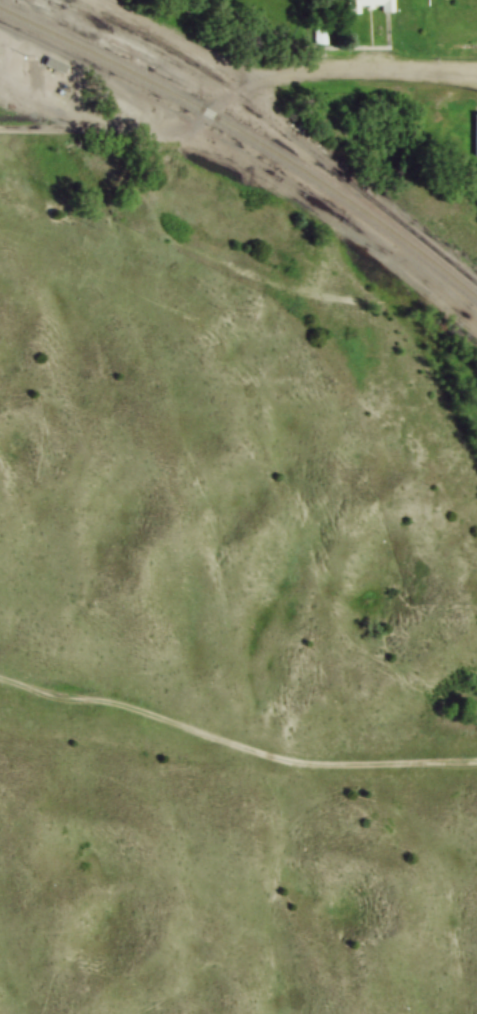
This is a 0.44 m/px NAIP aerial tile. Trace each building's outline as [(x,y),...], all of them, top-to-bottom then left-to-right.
[(383,15),(397,14),(396,0),(357,0),(350,0),(350,11),(361,11),(361,9),(383,8),(383,15)] [(47,65),(66,76),(71,68),(52,58),(47,65)]
